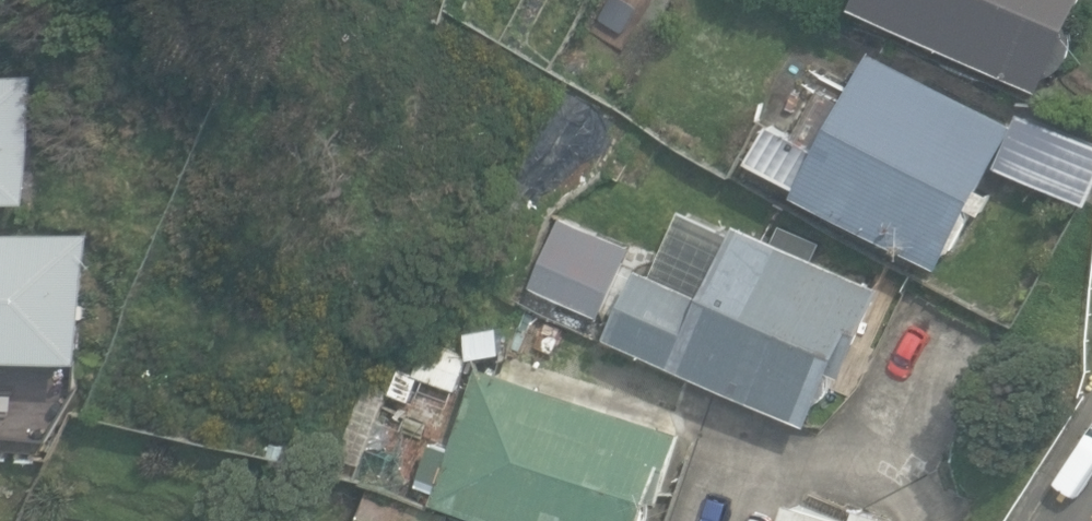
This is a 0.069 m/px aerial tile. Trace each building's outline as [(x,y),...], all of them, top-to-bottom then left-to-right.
[(1080,0),(850,0),(849,2),(1039,87),(1047,69),(1057,67),(1066,60),(1070,52),(1073,42),(1071,32),(1068,24),(1066,22),(1072,9),(1075,10),(1080,0)] [(997,161),(1016,119),(869,41),(815,142),(768,117),(750,151),(799,177),(792,189),(939,267),(997,161)] [(35,68),(0,66),(0,193),(28,195),(35,68)] [(1016,119),(997,161),(1086,200),(1091,186),(1091,140),(1020,108),(1016,119)] [(635,266),(606,331),(805,417),(813,397),(822,395),(829,388),(831,378),(826,368),(827,366),(839,371),(878,283),(733,220),(728,230),(678,208),(650,273),(635,266)] [(601,311),(633,242),(562,212),(532,283),(601,311)] [(91,226),(0,221),(0,349),(84,354),(91,226)] [(531,520),(648,520),(651,510),(647,496),(648,491),(658,495),(681,426),(479,358),(451,441),(438,437),(426,475),(440,480),(437,490),(531,520)] [(452,508),(389,489),(379,520),(448,520),(452,508)] [(904,514),(856,498),(853,512),(788,490),(777,520),(902,520),(904,514)]
